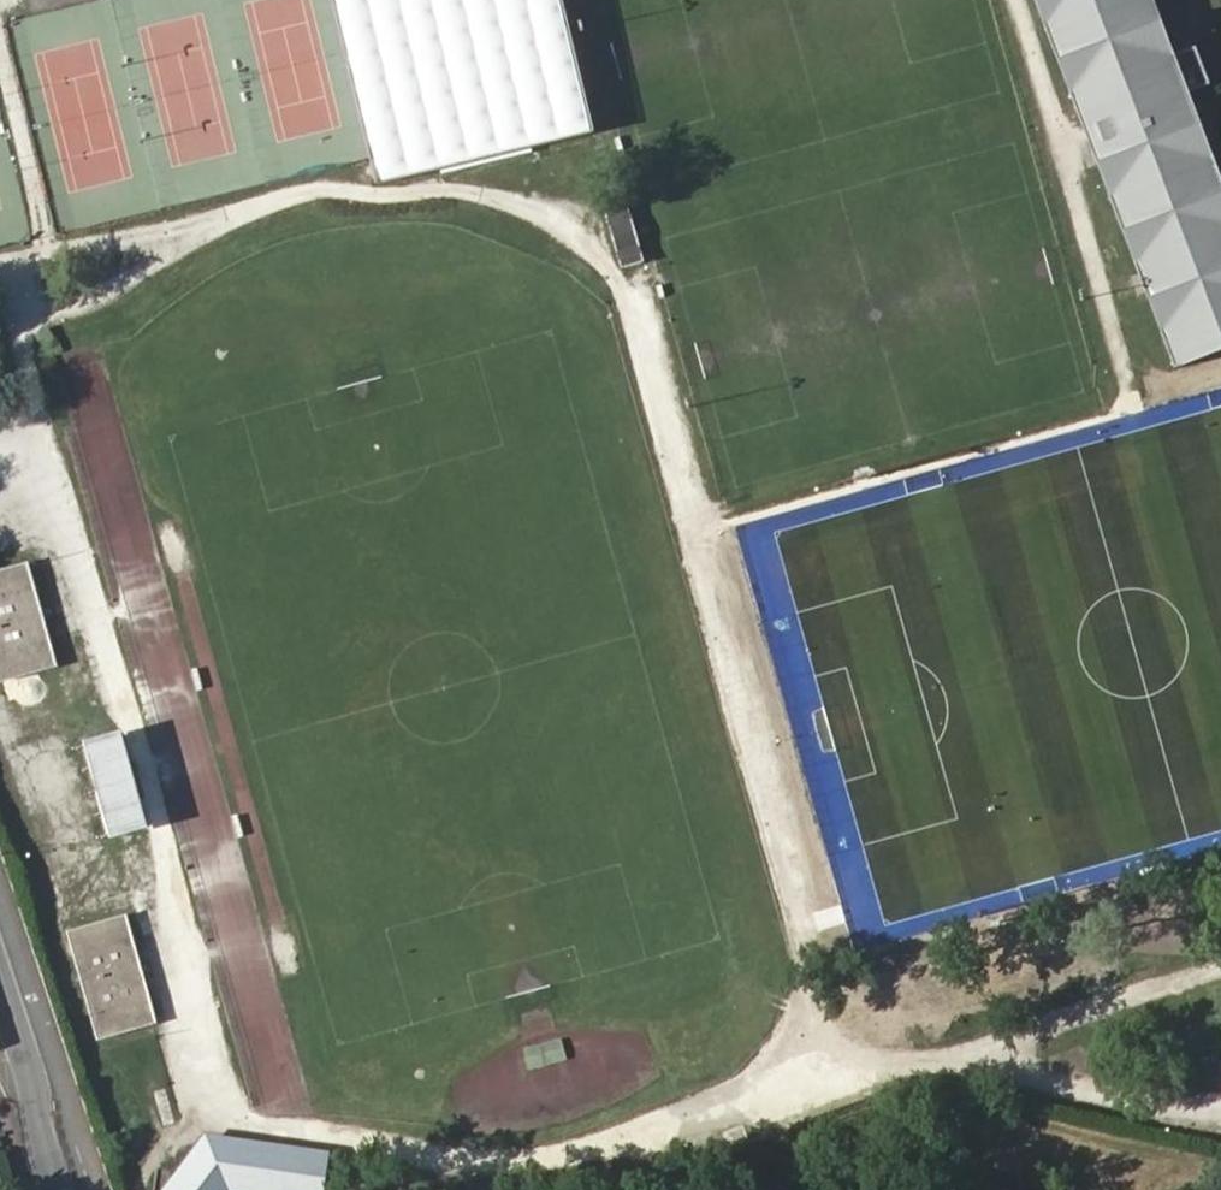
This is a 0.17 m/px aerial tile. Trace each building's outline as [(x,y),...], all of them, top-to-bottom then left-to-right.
[(384,176),(591,127),(561,0),(342,0),(384,176)] [(1220,342),(1220,175),(1153,0),(1035,0),(1173,360),(1220,342)] [(624,271),(645,263),(629,207),(607,212),(624,271)] [(0,581),(0,656),(6,677),(53,664),(26,573),(0,581)] [(7,696),(38,690),(35,674),(4,680),(7,696)] [(125,727),(83,739),(111,839),(150,828),(125,727)] [(122,924),(74,937),(100,1030),(148,1017),(122,924)] [(163,1189),(321,1189),(326,1153),(205,1135),(163,1189)]
